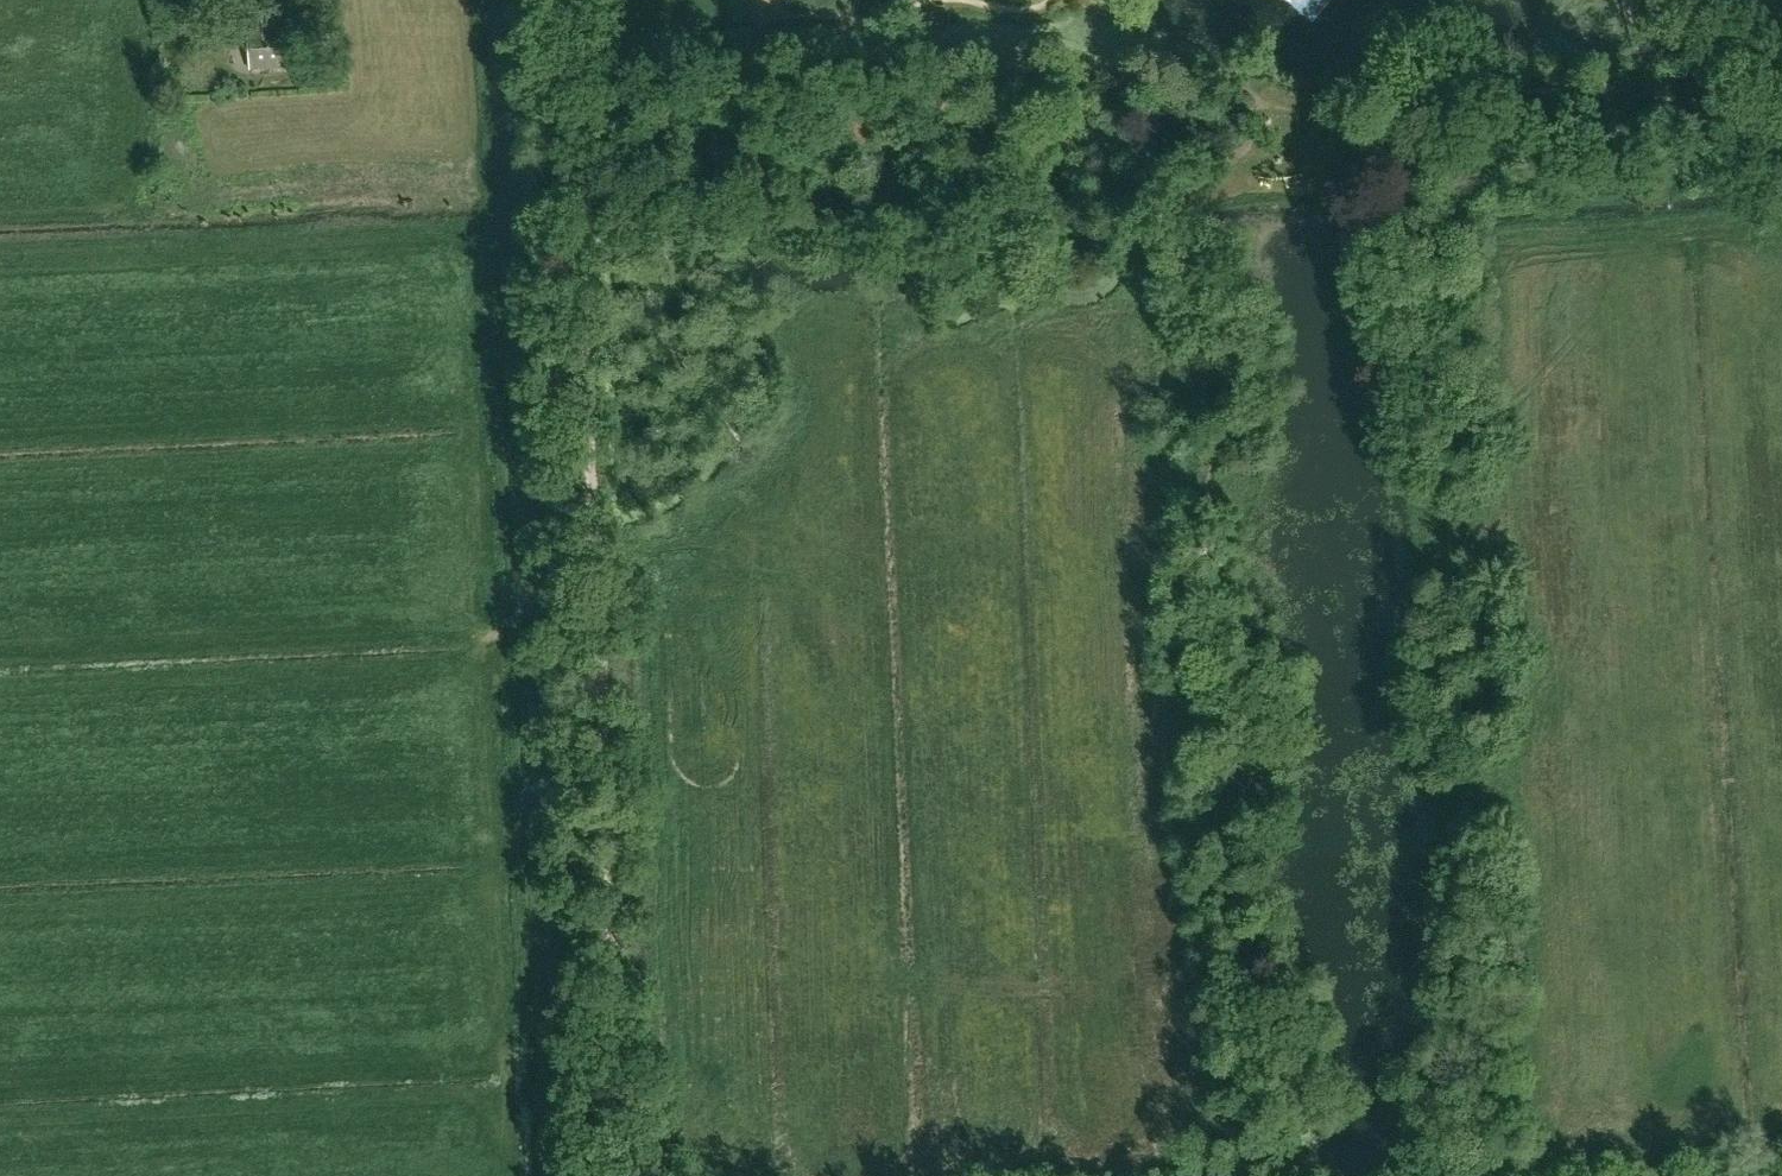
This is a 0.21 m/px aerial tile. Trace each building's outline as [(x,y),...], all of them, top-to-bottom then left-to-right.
[(250,71),(294,69),(293,30),(275,31),(274,14),(252,15),(253,32),(249,32),(250,71)]
